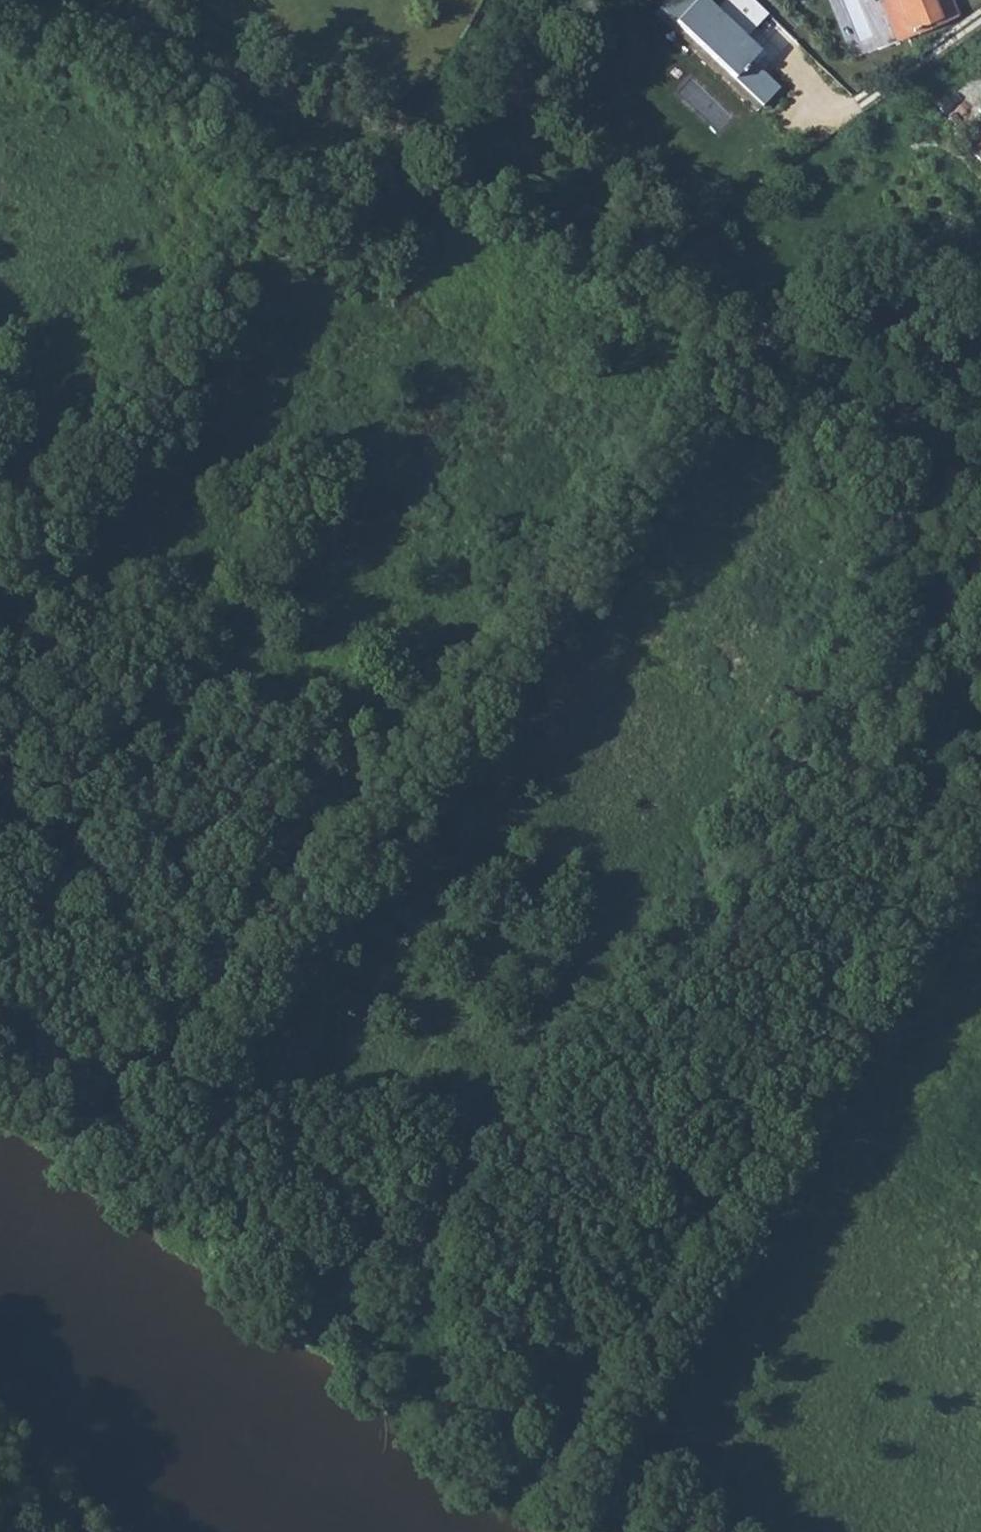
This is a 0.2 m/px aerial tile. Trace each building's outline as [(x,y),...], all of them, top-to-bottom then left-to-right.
[(654,13),(758,112),(778,91),(752,64),(763,55),(748,40),(768,16),(751,0),(725,0),(715,9),(706,0),(667,0),(654,13)] [(885,48),(909,38),(906,31),(930,21),(933,27),(957,18),(950,0),(867,0),(885,48)] [(972,151),(980,161),(980,143),(972,151)]
